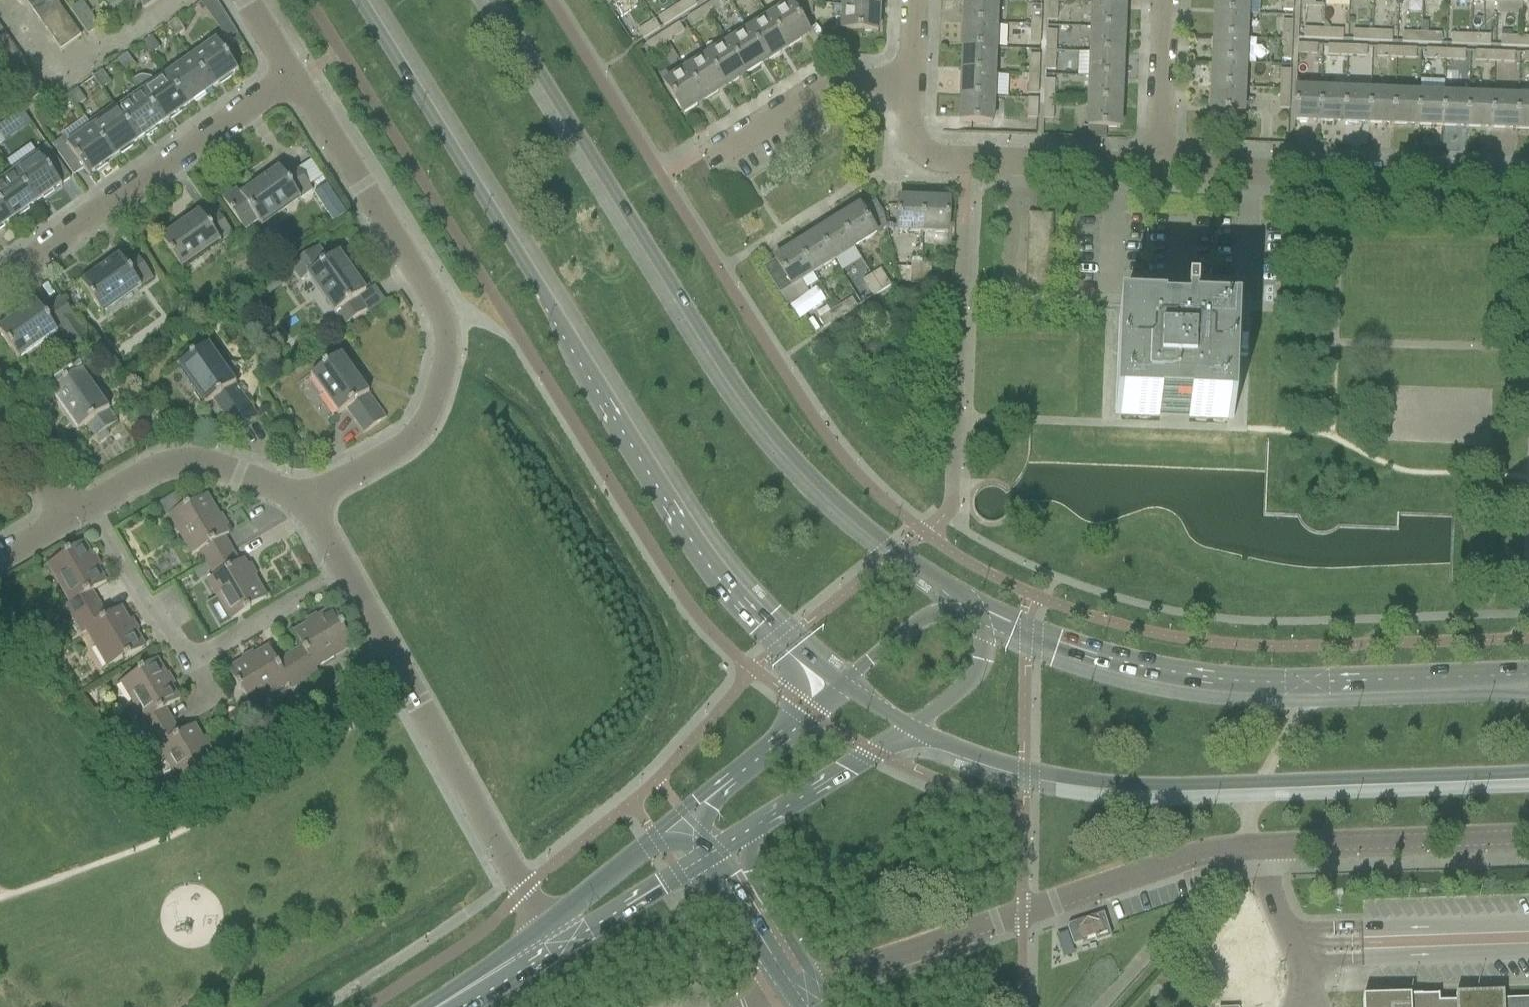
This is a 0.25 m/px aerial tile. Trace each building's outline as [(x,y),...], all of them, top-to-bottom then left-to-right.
[(31,10),(45,0),(24,0),(31,10)] [(38,20),(59,5),(55,0),(45,0),(31,10),(38,20)] [(142,11),(158,0),(141,0),(142,11)] [(200,3),(209,16),(220,9),(215,0),(204,0),(200,3)] [(674,8),(680,17),(696,6),(696,5),(692,0),(687,0),(674,8)] [(704,7),(710,16),(726,5),(723,0),(715,0),(704,7)] [(963,23),(997,24),(998,0),(966,0),(965,22),(963,22),(963,23)] [(1214,13),(1249,14),(1249,0),(1216,0),(1216,13),(1214,13)] [(1283,11),(1293,11),(1293,0),(1283,0),(1283,11)] [(69,9),(86,32),(88,35),(100,27),(82,1),(69,9)] [(1057,2),(1047,1),(1046,20),(1056,21),(1057,2)] [(812,3),(794,2),(803,17),(811,17),(812,3)] [(1090,3),(1089,27),(1123,29),(1123,28),(1121,28),(1122,5),(1124,5),(1124,4),(1090,3)] [(38,20),(45,30),(66,15),(59,5),(38,20)] [(790,5),(769,18),(786,44),(785,45),(787,49),(801,40),(799,36),(806,32),(808,36),(810,35),(790,5)] [(843,11),(842,31),(877,32),(878,15),(873,15),(873,6),(843,5),(843,10),(843,11)] [(1031,6),(1030,25),(1040,26),(1041,6),(1031,6)] [(710,16),(704,7),(688,17),(693,26),(710,16)] [(674,8),(658,18),(663,26),(663,27),(680,17),(674,8)] [(1213,37),(1213,38),(1248,39),(1249,14),(1214,13),(1214,14),(1216,14),(1215,37),(1213,37)] [(45,30),(53,40),(73,26),(66,15),(45,30)] [(769,18),(748,31),(765,58),(764,58),(766,62),(780,53),(778,49),(785,45),(786,44),(769,18)] [(168,26),(167,26),(175,38),(184,32),(176,20),(168,26)] [(654,21),(637,31),(642,39),(642,40),(659,29),(654,21)] [(1282,21),(1281,40),(1291,41),(1292,22),(1282,21)] [(679,23),(662,33),(668,42),(684,31),(679,23)] [(963,46),(962,47),(996,48),(997,24),(963,23),(965,24),(964,46),(963,46)] [(1040,26),(1030,25),(1029,46),(1040,46),(1040,26)] [(73,26),(53,40),(60,51),(81,36),(73,26)] [(1089,27),(1088,52),(1122,53),(1120,53),(1121,29),(1123,29),(1089,27)] [(1304,29),(1303,39),(1323,40),(1323,30),(1304,29)] [(9,40),(2,30),(0,31),(0,47),(9,40)] [(1323,30),(1323,40),(1342,41),(1342,31),(1323,30)] [(748,31),(727,44),(744,71),(743,71),(745,75),(760,66),(757,63),(764,58),(765,58),(748,31)] [(1046,31),(1045,50),(1055,51),(1056,31),(1046,31)] [(1353,31),(1352,41),(1372,42),(1372,32),(1353,31)] [(1372,32),(1372,42),(1391,42),(1391,33),(1372,32)] [(1501,36),(1500,47),(1520,48),(1520,38),(1511,37),(1511,32),(1501,32),(1501,36)] [(668,42),(662,33),(646,44),(652,52),(668,42)] [(1402,33),(1401,43),(1421,44),(1422,34),(1402,33)] [(1422,34),(1421,44),(1440,45),(1441,35),(1422,34)] [(1451,35),(1451,45),(1470,46),(1471,36),(1451,35)] [(1471,36),(1470,46),(1489,46),(1490,37),(1471,36)] [(144,43),(142,44),(150,55),(159,49),(151,37),(144,43)] [(1212,62),(1247,64),(1247,65),(1255,66),(1255,65),(1256,40),(1248,40),(1248,39),(1213,38),(1215,38),(1214,62),(1212,62)] [(1520,48),(1528,48),(1528,38),(1520,38),(1520,48)] [(16,51),(9,40),(0,47),(0,62),(16,51)] [(1291,41),(1281,40),(1281,60),(1291,60),(1291,41)] [(216,43),(192,60),(212,89),(236,72),(237,74),(238,73),(216,41),(214,41),(216,43)] [(727,44),(706,57),(723,84),(725,88),(739,79),(736,75),(743,71),(744,71),(727,44)] [(1297,45),(1297,55),(1316,56),(1316,46),(1297,45)] [(1328,46),(1327,56),(1346,57),(1347,47),(1328,46)] [(962,71),(962,72),(995,73),(996,48),(962,47),(962,48),(964,48),(963,71),(962,71)] [(1347,47),(1346,57),(1366,58),(1366,48),(1347,47)] [(1376,48),(1376,58),(1395,59),(1396,49),(1376,48)] [(1396,49),(1395,59),(1415,60),(1415,50),(1396,49)] [(1055,51),(1045,50),(1044,69),(1054,70),(1055,51)] [(1426,50),(1425,60),(1445,61),(1445,51),(1426,50)] [(2,76),(23,61),(16,51),(0,62),(0,72),(2,76)] [(1445,51),(1445,61),(1464,62),(1464,52),(1445,51)] [(1088,52),(1087,77),(1121,78),(1119,78),(1120,54),(1122,54),(1122,53),(1088,52)] [(1475,52),(1474,62),(1494,63),(1494,53),(1475,52)] [(1494,53),(1494,63),(1513,64),(1514,54),(1494,53)] [(119,60),(118,61),(126,73),(135,66),(127,55),(119,60)] [(1029,55),(1028,74),(1038,75),(1039,55),(1029,55)] [(706,57),(686,70),(702,97),(704,101),(718,92),(716,88),(723,84),(706,57)] [(192,60),(167,78),(187,106),(212,89),(192,60)] [(2,76),(10,86),(31,71),(23,61),(2,76)] [(1211,86),(1211,87),(1244,88),(1246,89),(1247,65),(1247,64),(1212,62),(1212,63),(1214,63),(1213,86),(1211,86)] [(702,97),(686,70),(664,84),(683,114),(697,105),(695,102),(702,97)] [(1281,70),(1280,90),(1290,90),(1290,71),(1281,70)] [(10,86),(17,96),(38,82),(31,71),(10,86)] [(94,77),(93,78),(101,90),(110,84),(102,72),(94,77)] [(961,96),(995,98),(995,73),(962,72),(963,72),(962,96),(961,96)] [(1021,76),(1021,80),(1028,80),(1027,95),(1038,95),(1038,75),(1028,74),(1028,76),(1021,76)] [(1087,102),(1120,103),(1120,102),(1118,102),(1119,79),(1121,79),(1121,78),(1087,77),(1087,102)] [(134,83),(142,96),(162,124),(187,106),(167,78),(156,86),(152,80),(141,78),(134,83)] [(1045,81),(1044,100),(1053,101),(1054,81),(1045,81)] [(1420,93),(1418,126),(1419,126),(1419,125),(1442,126),(1442,128),(1443,128),(1444,94),(1445,82),(1420,81),(1420,93)] [(38,82),(17,96),(24,107),(45,92),(38,82)] [(1244,88),(1211,87),(1213,88),(1212,111),(1210,111),(1210,112),(1243,114),(1244,88)] [(1319,122),(1320,123),(1321,88),(1320,88),(1320,90),(1296,89),(1294,121),(1295,121),(1296,120),(1319,121),(1319,122)] [(1344,123),(1346,89),(1321,88),(1320,123),(1320,121),(1344,122),(1344,123)] [(77,89),(68,96),(76,108),(85,101),(77,89)] [(1368,124),(1369,124),(1370,91),(1346,89),(1344,123),(1345,123),(1345,122),(1368,123),(1368,124)] [(1290,90),(1280,90),(1280,109),(1289,109),(1290,90)] [(1393,126),(1394,126),(1395,92),(1370,91),(1369,124),(1370,124),(1370,123),(1393,124),(1393,126)] [(1417,126),(1418,126),(1419,93),(1395,92),(1394,126),(1394,124),(1417,125),(1417,126)] [(1466,129),(1467,129),(1468,95),(1444,94),(1443,128),(1443,126),(1466,127),(1466,129)] [(1491,129),(1492,129),(1493,96),(1468,95),(1467,129),(1468,129),(1468,127),(1491,128),(1491,129)] [(142,96),(118,113),(137,141),(162,124),(142,96)] [(960,121),(960,122),(992,123),(994,123),(994,99),(995,98),(961,96),(961,97),(962,97),(961,121),(960,121)] [(1516,131),(1518,97),(1493,96),(1492,129),(1493,130),(1493,128),(1516,129),(1516,131)] [(1518,97),(1516,131),(1517,131),(1517,129),(1528,130),(1528,97),(1518,97)] [(1027,119),(1036,120),(1037,100),(1028,100),(1027,119)] [(1053,101),(1044,100),(1043,119),(1053,120),(1053,101)] [(1120,103),(1087,102),(1086,127),(1119,128),(1119,127),(1117,127),(1118,104),(1120,104),(1120,103)] [(113,106),(88,124),(91,128),(93,131),(113,159),(137,141),(118,113),(113,106)] [(44,113),(34,119),(43,131),(52,125),(44,113)] [(113,159),(93,131),(68,148),(63,140),(52,148),(73,177),(83,170),(89,179),(91,177),(89,175),(113,159)] [(40,157),(15,175),(35,202),(59,185),(61,188),(62,187),(60,185),(69,178),(45,144),(36,151),(40,157)] [(237,189),(223,199),(234,215),(245,231),(258,221),(262,227),(263,226),(261,223),(298,196),(301,199),(313,190),(310,186),(322,178),(310,162),(299,170),(297,167),(285,176),(279,168),(278,168),(279,171),(243,197),(237,189)] [(0,185),(0,206),(10,220),(35,202),(15,175),(0,185)] [(326,186),(313,194),(333,223),(346,214),(326,186)] [(896,232),(922,233),(923,200),(923,202),(899,201),(899,199),(898,199),(896,232)] [(923,200),(922,233),(947,234),(948,201),(947,201),(947,203),(924,202),(924,200),(923,200)] [(837,221),(854,248),(886,228),(885,224),(883,216),(882,214),(874,202),(860,211),(858,207),(857,208),(858,210),(838,222),(837,221)] [(10,220),(0,206),(0,227),(10,220)] [(161,238),(160,239),(172,255),(183,270),(181,266),(218,239),(221,243),(233,234),(228,227),(217,211),(205,220),(199,211),(198,212),(199,214),(163,240),(161,238)] [(1028,214),(1027,227),(1051,228),(1051,215),(1028,214)] [(816,234),(833,262),(854,248),(837,221),(836,221),(837,223),(817,235),(816,234)] [(1027,227),(1027,240),(1050,241),(1051,228),(1027,227)] [(796,247),(795,247),(813,275),(833,262),(816,234),(815,234),(816,236),(796,248),(796,247)] [(1027,240),(1026,253),(1050,253),(1050,241),(1027,240)] [(302,259),(291,267),(301,282),(308,277),(311,274),(338,311),(335,314),(339,319),(344,326),(367,310),(358,298),(366,292),(366,291),(364,292),(356,281),(360,279),(351,267),(348,270),(337,256),(340,254),(339,253),(328,261),(318,247),(302,259)] [(813,275),(795,247),(796,249),(776,261),(775,260),(774,261),(775,262),(764,269),(763,268),(762,268),(779,296),(813,275)] [(1026,253),(1026,265),(1050,266),(1050,253),(1026,253)] [(81,283),(80,284),(92,300),(102,314),(103,314),(101,310),(138,283),(141,287),(153,279),(137,256),(125,264),(119,256),(118,257),(119,259),(83,285),(81,283)] [(909,284),(920,285),(921,265),(910,265),(910,269),(909,284)] [(921,265),(920,285),(929,285),(930,265),(921,265)] [(1026,265),(1025,278),(1049,279),(1050,266),(1026,265)] [(910,269),(896,268),(897,271),(898,276),(900,284),(909,284),(910,269)] [(880,270),(871,275),(882,292),(890,286),(880,270)] [(871,275),(862,281),(873,297),(882,292),(871,275)] [(1025,278),(1025,291),(1049,291),(1049,279),(1025,278)] [(93,343),(60,297),(41,311),(35,302),(34,303),(36,305),(0,331),(0,334),(19,361),(20,360),(17,357),(55,330),(58,334),(59,332),(76,356),(93,343)] [(851,299),(835,310),(840,318),(857,308),(851,299)] [(1120,415),(1120,416),(1159,418),(1159,416),(1159,411),(1189,412),(1189,418),(1189,419),(1227,420),(1227,419),(1230,324),(1231,324),(1231,323),(1195,322),(1193,321),(1193,318),(1194,318),(1195,309),(1195,306),(1186,305),(1185,309),(1185,310),(1161,309),(1160,320),(1124,319),(1124,320),(1121,415),(1120,415)] [(835,310),(818,320),(823,328),(824,329),(840,318),(835,310)] [(208,346),(177,367),(178,369),(204,406),(205,407),(213,401),(235,433),(258,416),(246,400),(235,384),(233,385),(207,348),(209,347),(208,346)] [(315,375),(329,396),(341,412),(337,415),(338,416),(346,410),(364,435),(387,418),(368,393),(367,394),(340,357),(342,356),(341,355),(310,377),(311,378),(315,375)] [(81,371),(66,381),(50,393),(51,394),(55,391),(80,429),(77,431),(77,432),(85,427),(94,439),(117,423),(108,410),(106,411),(80,374),(82,372),(81,371)] [(177,494),(161,503),(161,504),(168,516),(184,506),(177,494)] [(184,506),(168,516),(169,517),(172,515),(184,534),(180,536),(192,556),(199,552),(207,564),(231,550),(224,537),(228,535),(219,519),(220,519),(206,496),(189,506),(188,504),(185,506),(184,506)] [(65,555),(47,566),(51,564),(62,584),(59,586),(69,603),(65,606),(73,619),(98,604),(91,592),(106,583),(93,560),(94,560),(83,542),(64,554),(65,555)] [(214,577),(207,581),(218,601),(222,599),(233,619),(230,621),(230,622),(239,617),(250,610),(249,609),(266,598),(253,575),(252,576),(243,560),(239,563),(231,550),(207,564),(214,577)] [(207,565),(193,573),(197,580),(211,572),(207,565)] [(76,617),(73,619),(75,623),(81,633),(85,630),(95,648),(99,645),(110,665),(106,667),(107,668),(125,658),(126,659),(128,658),(145,648),(135,630),(134,631),(126,617),(121,608),(106,617),(98,604),(76,617)] [(302,648),(289,655),(304,681),(318,673),(315,669),(333,658),(331,655),(350,643),(352,647),(353,646),(343,629),(344,628),(338,617),(333,608),(318,617),(315,619),(316,619),(293,633),(302,648)] [(245,660),(227,670),(237,687),(239,690),(240,689),(251,707),(252,706),(250,702),(269,691),(271,695),(288,684),(291,688),(301,683),(304,681),(289,655),(277,662),(268,647),(245,661),(245,660)] [(138,673),(120,683),(121,684),(125,682),(136,701),(132,703),(142,721),(138,723),(146,737),(172,722),(165,709),(179,701),(166,678),(167,677),(157,660),(140,670),(137,671),(138,673)] [(172,722),(146,737),(154,750),(158,748),(168,765),(172,763),(183,782),(180,785),(198,775),(199,777),(201,775),(218,765),(208,748),(207,748),(194,725),(179,734),(172,722)] [(1111,937),(1103,914),(1069,925),(1067,928),(1073,946),(1095,938),(1096,942),(1111,937)] [(1503,1001),(1503,994),(1455,996),(1455,1003),(1438,1004),(1437,997),(1362,1000),(1362,1006),(1503,1006),(1503,1001)]
